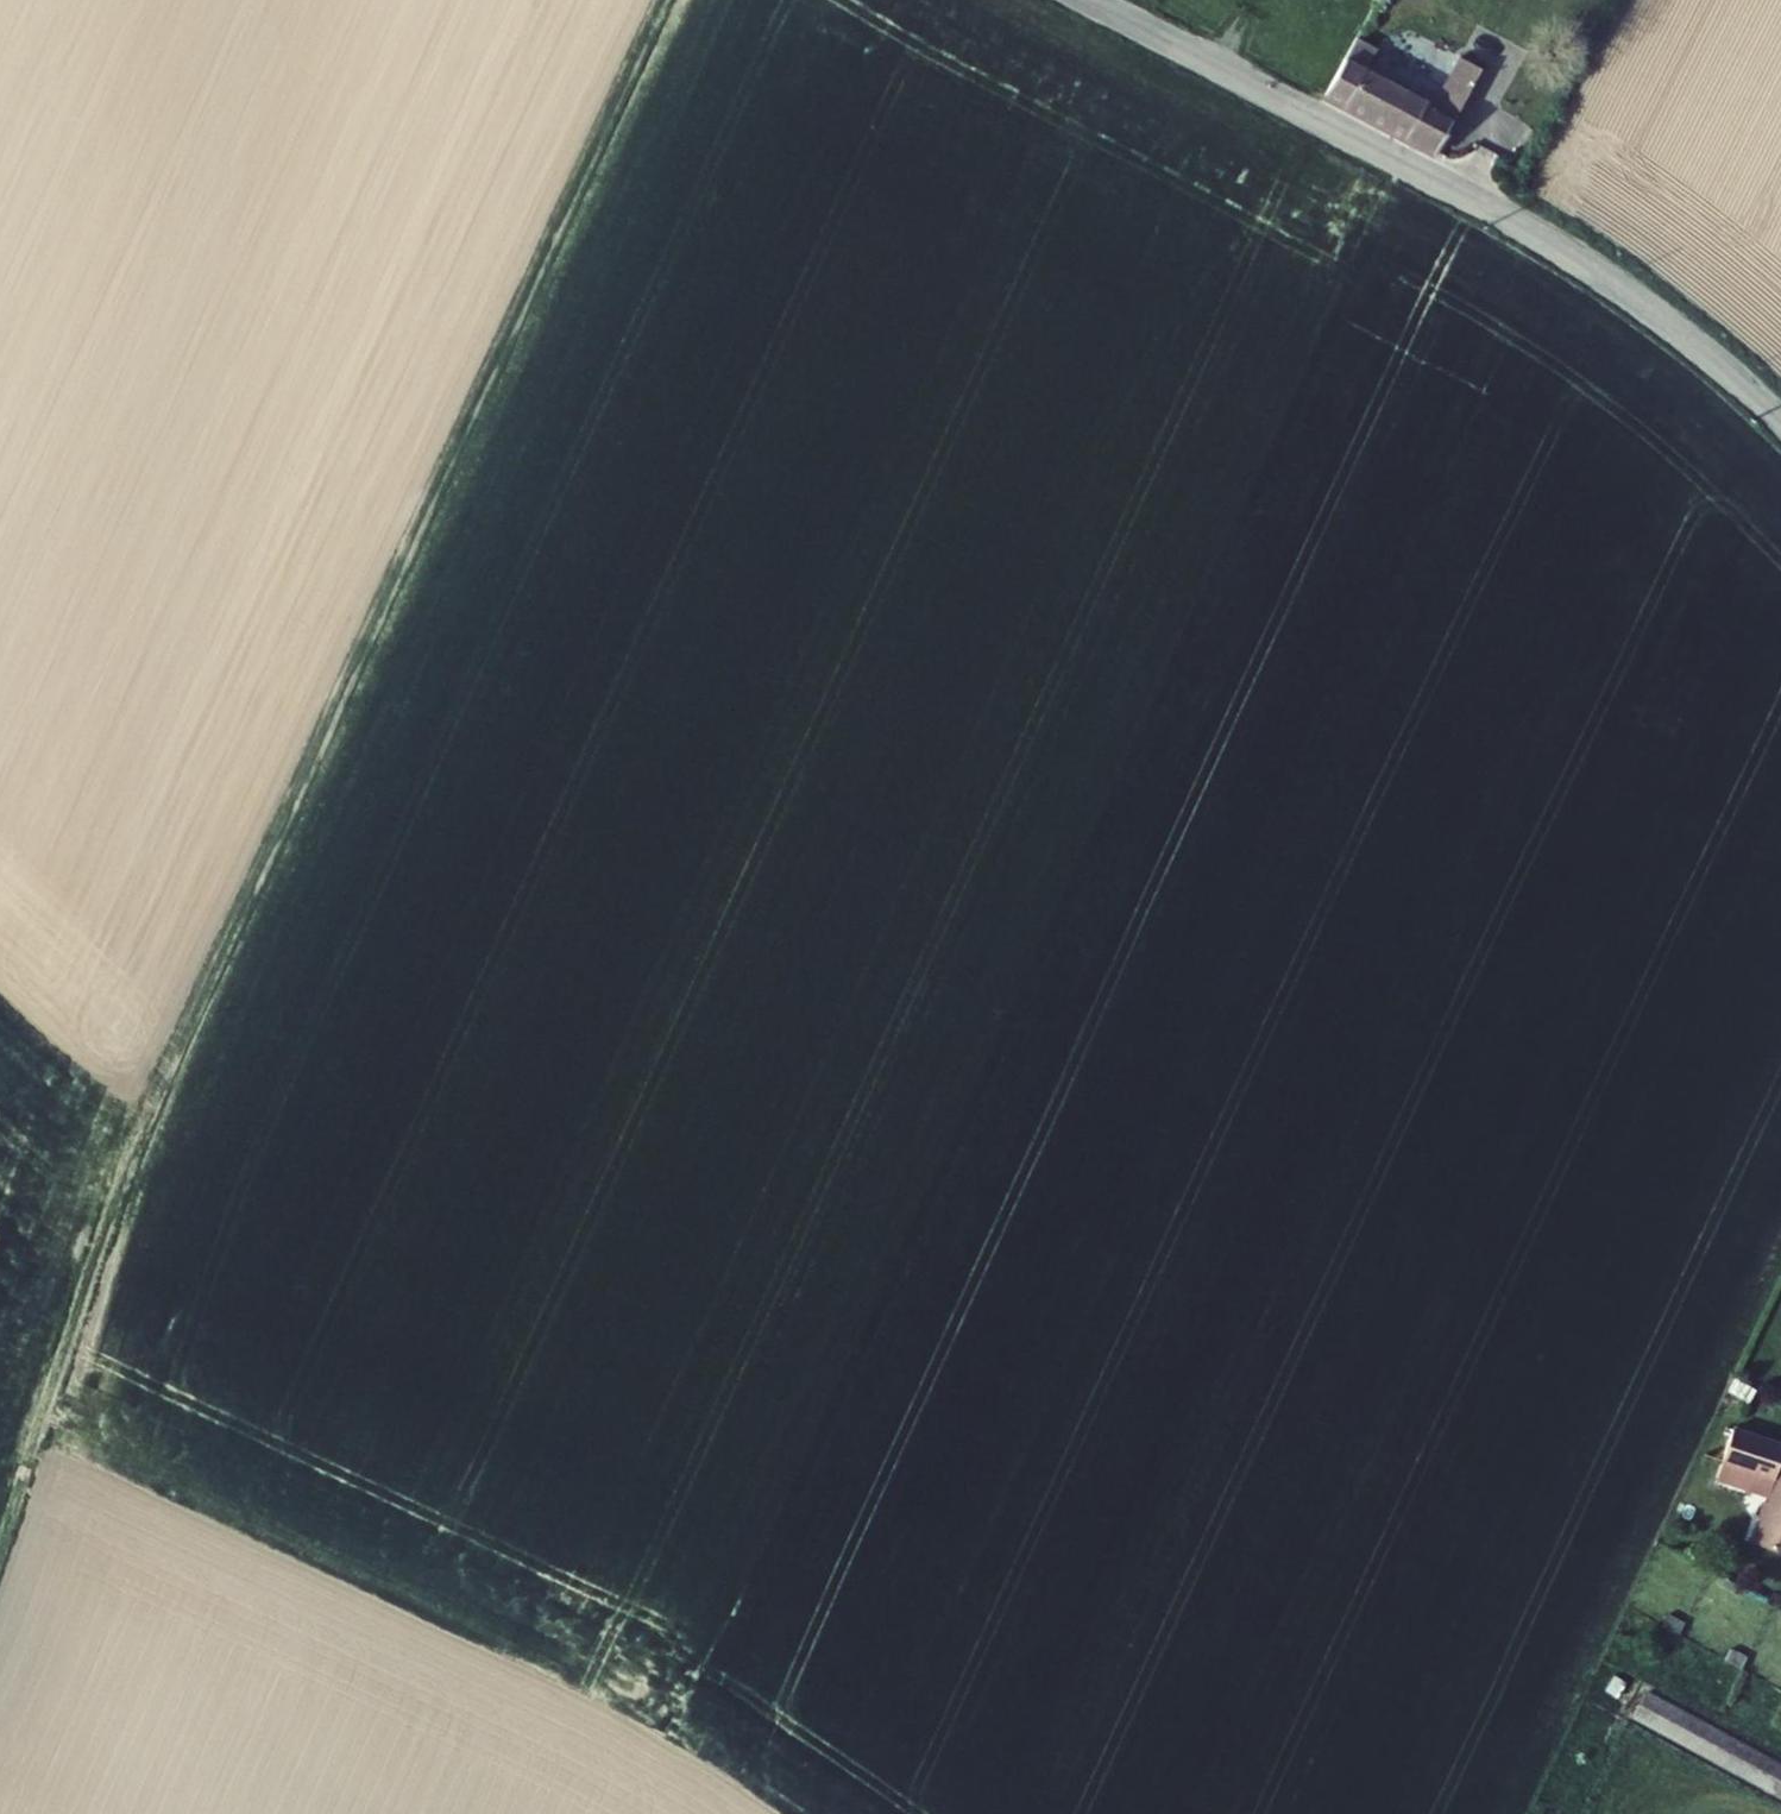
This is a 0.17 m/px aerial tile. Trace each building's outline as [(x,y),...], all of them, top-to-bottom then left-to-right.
[(1381,54),(1355,41),(1325,96),(1438,153),(1486,68),(1461,55),(1432,105),(1369,73),(1381,54)] [(1735,1443),(1722,1475),(1774,1498),(1765,1518),(1763,1518),(1747,1555),(1780,1570),(1780,1463),(1735,1443)] [(1620,1679),(1608,1703),(1780,1797),(1780,1767),(1620,1679)]
